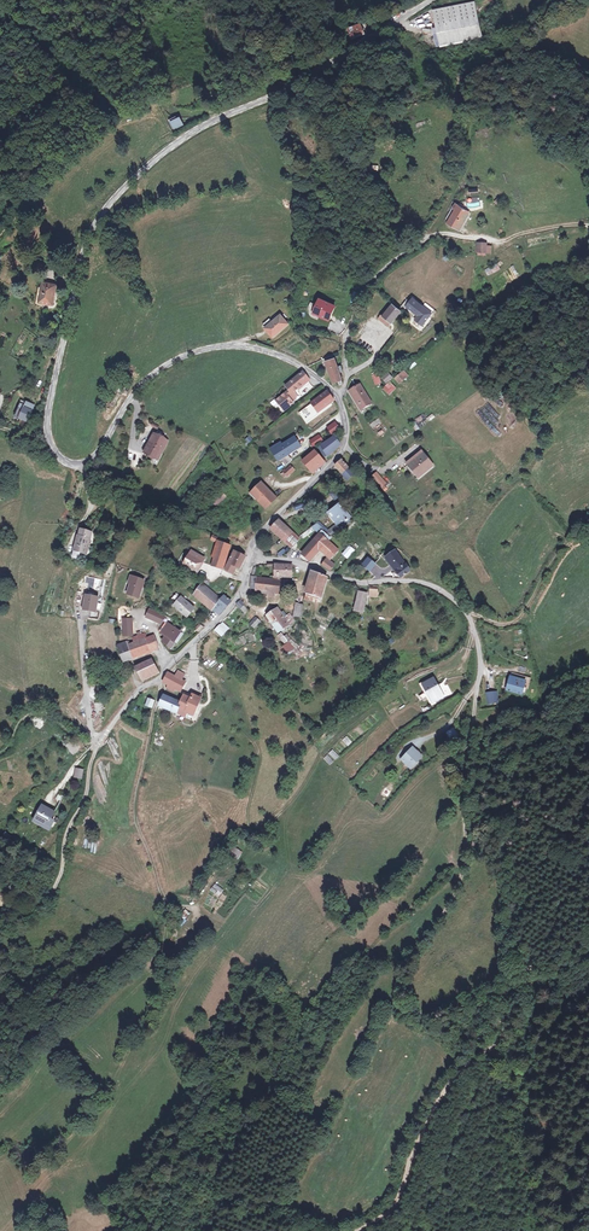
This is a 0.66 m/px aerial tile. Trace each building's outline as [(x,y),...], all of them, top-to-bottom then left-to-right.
[(482,37),(474,1),(430,10),(438,46),(482,37)] [(358,36),(355,27),(343,32),(346,41),(358,36)] [(169,121),(173,130),(184,125),(179,116),(169,121)] [(469,212),(460,207),(457,211),(449,225),(458,230),(469,212)] [(486,243),(478,243),(478,253),(486,253),(486,252),(486,247),(486,243)] [(485,270),(488,276),(502,270),(499,264),(485,270)] [(506,272),(503,274),(508,281),(511,279),(506,272)] [(58,288),(46,284),(40,303),(51,308),(58,288)] [(412,294),(407,298),(413,306),(418,302),(412,294)] [(404,310),(395,298),(386,306),(389,309),(385,313),(383,311),(382,313),(391,322),(391,323),(396,319),(396,318),(404,310)] [(316,311),(322,314),(327,302),(321,300),(316,311)] [(335,306),(327,302),(322,314),(330,317),(335,306)] [(421,322),(429,315),(431,317),(437,311),(435,308),(432,312),(423,303),(416,310),(418,312),(415,316),(421,322)] [(391,322),(382,313),(379,316),(388,325),(391,322)] [(289,324),(281,315),(271,323),(266,328),(265,329),(273,338),(289,324)] [(271,323),(268,319),(262,323),(266,328),(271,323)] [(338,364),(335,358),(327,362),(337,379),(344,374),(342,370),(345,367),(342,362),(338,364)] [(390,376),(387,371),(381,376),(384,380),(390,376)] [(405,377),(401,371),(395,377),(399,382),(405,377)] [(289,390),(291,393),(294,391),(307,380),(302,373),(285,386),(289,390)] [(375,386),(382,383),(378,373),(371,375),(375,386)] [(383,388),(388,395),(396,388),(390,381),(383,388)] [(372,404),(360,385),(351,391),(362,410),(372,404)] [(291,393),(289,390),(277,401),(284,410),(293,403),(292,401),(295,398),(294,397),(291,393)] [(330,395),(327,391),(311,404),(317,413),(333,401),(330,395)] [(22,401),(15,416),(27,422),(30,417),(19,412),(22,406),(26,407),(28,404),(22,401)] [(30,405),(28,404),(26,407),(22,406),(19,412),(30,417),(32,412),(34,413),(35,410),(33,409),(34,407),(30,405)] [(339,426),(334,419),(327,425),(332,431),(339,426)] [(323,438),(318,433),(310,439),(314,445),(323,438)] [(339,440),(334,433),(322,446),(323,447),(328,455),(335,447),(337,445),(339,440)] [(168,440),(154,435),(146,454),(160,459),(168,440)] [(249,436),(244,440),(248,445),(253,440),(249,436)] [(303,462),(310,471),(324,459),(318,451),(303,462)] [(408,467),(416,461),(415,459),(422,454),(421,452),(406,464),(408,467)] [(432,467),(422,454),(415,459),(416,461),(408,467),(417,479),(432,467)] [(326,462),(324,459),(310,471),(313,474),(326,462)] [(338,464),(336,467),(340,472),(341,474),(348,468),(342,461),(338,464)] [(294,471),(289,466),(283,472),(288,477),(294,471)] [(352,474),(348,468),(341,474),(346,479),(352,474)] [(383,475),(375,469),(371,473),(378,480),(383,475)] [(274,497),(260,483),(252,491),(257,495),(255,497),(264,506),(274,497)] [(337,497),(333,490),(326,495),(331,501),(337,497)] [(215,506),(227,497),(222,491),(210,499),(215,506)] [(344,517),(337,506),(326,514),(333,525),(344,517)] [(301,538),(279,519),(270,529),(292,549),(301,538)] [(86,530),(83,529),(81,535),(79,535),(72,557),(84,560),(91,539),(87,537),(89,531),(86,530)] [(332,531),(323,529),(322,531),(320,530),(302,549),(311,556),(320,545),(328,536),(332,531)] [(211,556),(214,557),(211,566),(223,570),(232,546),(221,542),(222,540),(212,536),(211,540),(217,542),(211,556)] [(328,536),(320,545),(331,554),(339,547),(328,536)] [(349,544),(341,552),(347,558),(355,549),(349,544)] [(407,569),(395,549),(387,553),(399,573),(407,569)] [(204,558),(192,551),(190,554),(192,556),(186,564),(196,571),(204,558)] [(246,557),(235,551),(225,570),(232,574),(236,568),(239,570),(246,557)] [(335,562),(329,555),(322,561),(329,568),(335,562)] [(292,564),(275,564),(275,577),(292,577),(292,564)] [(326,574),(312,569),(307,590),(318,594),(326,574)] [(146,580),(132,576),(129,584),(132,584),(128,595),(141,599),(146,580)] [(284,579),(257,578),(257,576),(251,576),(251,588),(256,588),(256,590),(284,591),(284,579)] [(224,596),(221,599),(200,585),(192,597),(212,611),(218,615),(230,600),(224,596)] [(377,588),(371,587),(371,597),(379,598),(379,592),(377,592),(377,588)] [(318,594),(307,590),(305,595),(316,599),(318,594)] [(367,593),(361,592),(358,610),(364,611),(367,593)] [(100,596),(87,595),(84,611),(98,613),(100,596)] [(196,609),(182,596),(173,606),(188,618),(196,609)] [(241,599),(236,603),(243,613),(248,610),(241,599)] [(294,615),(301,616),(304,605),(296,603),(294,615)] [(283,615),(279,609),(269,614),(279,630),(289,625),(285,619),(289,617),(286,613),(283,615)] [(163,618),(156,615),(153,619),(160,623),(163,618)] [(260,621),(256,616),(249,623),(254,628),(260,621)] [(131,617),(122,617),(123,635),(132,634),(131,617)] [(222,622),(215,630),(222,636),(229,628),(222,622)] [(183,635),(170,623),(168,625),(163,632),(162,633),(166,637),(162,642),(170,649),(183,635)] [(204,626),(200,623),(194,628),(198,632),(204,626)] [(134,659),(148,653),(158,648),(152,636),(146,638),(144,633),(131,639),(133,643),(129,646),(127,643),(117,648),(125,663),(134,659)] [(282,633),(278,635),(283,644),(287,641),(282,633)] [(296,649),(289,643),(283,649),(290,655),(296,649)] [(135,670),(142,682),(160,672),(153,660),(135,670)] [(163,683),(181,692),(187,681),(183,679),(186,673),(178,669),(175,675),(168,672),(163,683)] [(525,680),(513,677),(512,678),(510,678),(507,688),(522,692),(522,690),(524,690),(525,686),(524,685),(525,680)] [(444,697),(433,679),(423,685),(428,692),(426,694),(432,704),(444,697)] [(122,684),(121,681),(116,684),(123,699),(128,695),(122,684)] [(183,693),(180,700),(163,693),(160,699),(157,705),(177,714),(185,717),(187,714),(193,716),(197,707),(201,697),(191,692),(189,697),(183,693)] [(486,695),(489,704),(498,702),(496,692),(486,695)] [(155,700),(148,698),(146,706),(153,708),(155,700)] [(459,738),(456,730),(449,734),(453,741),(459,738)] [(347,746),(351,743),(346,737),(342,740),(347,746)] [(411,767),(423,756),(420,753),(422,751),(420,749),(418,750),(415,747),(409,752),(410,753),(404,759),(411,767)] [(333,749),(328,753),(335,760),(339,756),(333,749)] [(327,754),(323,758),(330,765),(334,761),(327,754)] [(83,768),(76,767),(74,775),(81,776),(83,768)] [(55,812),(46,807),(42,814),(39,812),(34,820),(49,829),(54,823),(50,820),(55,812)] [(230,854),(238,859),(243,852),(235,847),(230,854)] [(214,884),(211,890),(221,895),(224,888),(214,884)] [(185,909),(180,916),(185,920),(190,913),(185,909)]
